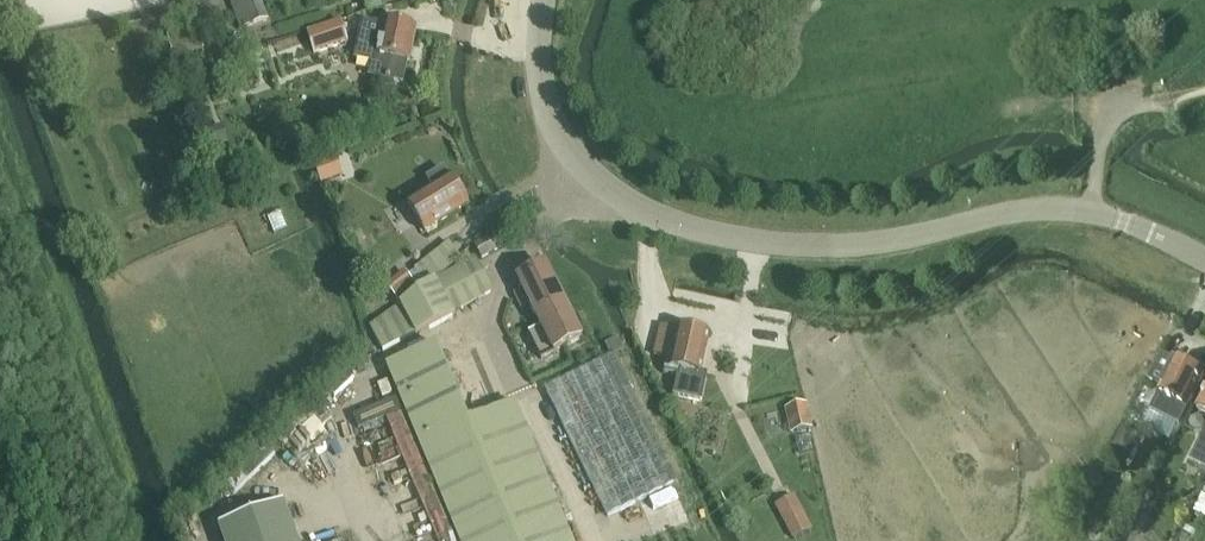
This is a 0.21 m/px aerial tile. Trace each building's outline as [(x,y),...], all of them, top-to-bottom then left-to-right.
[(202,0),(177,0),(180,14),(204,8),(202,0)] [(267,23),(259,0),(229,0),(240,32),(267,23)] [(368,13),(385,9),(383,0),(371,0),(365,2),(368,13)] [(385,27),(363,22),(359,43),(355,61),(374,65),(371,79),(403,86),(408,65),(409,65),(416,30),(386,24),(385,27)] [(348,42),(342,24),(307,35),(313,53),(348,42)] [(467,206),(451,181),(450,181),(444,173),(431,181),(437,190),(419,201),(418,200),(408,206),(425,233),(467,206)] [(483,262),(515,244),(507,231),(475,249),(483,262)] [(448,243),(414,271),(426,286),(460,258),(448,243)] [(493,294),(475,260),(471,262),(468,257),(461,261),(465,268),(437,283),(372,330),(385,355),(455,318),(453,315),(493,294)] [(564,305),(546,268),(518,282),(523,292),(514,296),(521,311),(530,307),(536,319),(564,305)] [(582,341),(564,305),(536,319),(542,330),(529,336),(542,362),(582,341)] [(661,328),(655,358),(668,361),(665,376),(678,378),(674,397),(701,403),(707,375),(702,374),(710,338),(706,338),(703,333),(696,332),(692,335),(661,328)] [(458,540),(572,540),(516,406),(467,426),(435,347),(386,368),(458,540)] [(677,483),(614,357),(546,391),(609,517),(677,483)] [(1200,374),(1199,369),(1192,365),(1187,367),(1175,361),(1173,365),(1159,358),(1147,381),(1161,388),(1149,411),(1178,425),(1203,376),(1200,374)] [(345,370),(325,389),(333,398),(354,379),(345,370)] [(1196,410),(1204,415),(1204,393),(1196,410)] [(1126,411),(1136,417),(1145,401),(1135,395),(1126,411)] [(394,401),(352,419),(358,432),(400,414),(394,401)] [(797,434),(811,432),(806,408),(792,411),(797,434)] [(1124,429),(1114,447),(1125,454),(1136,436),(1124,429)] [(1189,462),(1204,470),(1204,430),(1189,462)] [(1195,513),(1204,518),(1204,493),(1195,513)] [(775,509),(792,540),(795,540),(812,532),(795,499),(775,509)] [(284,506),(219,529),(224,540),(296,540),(284,506)]
